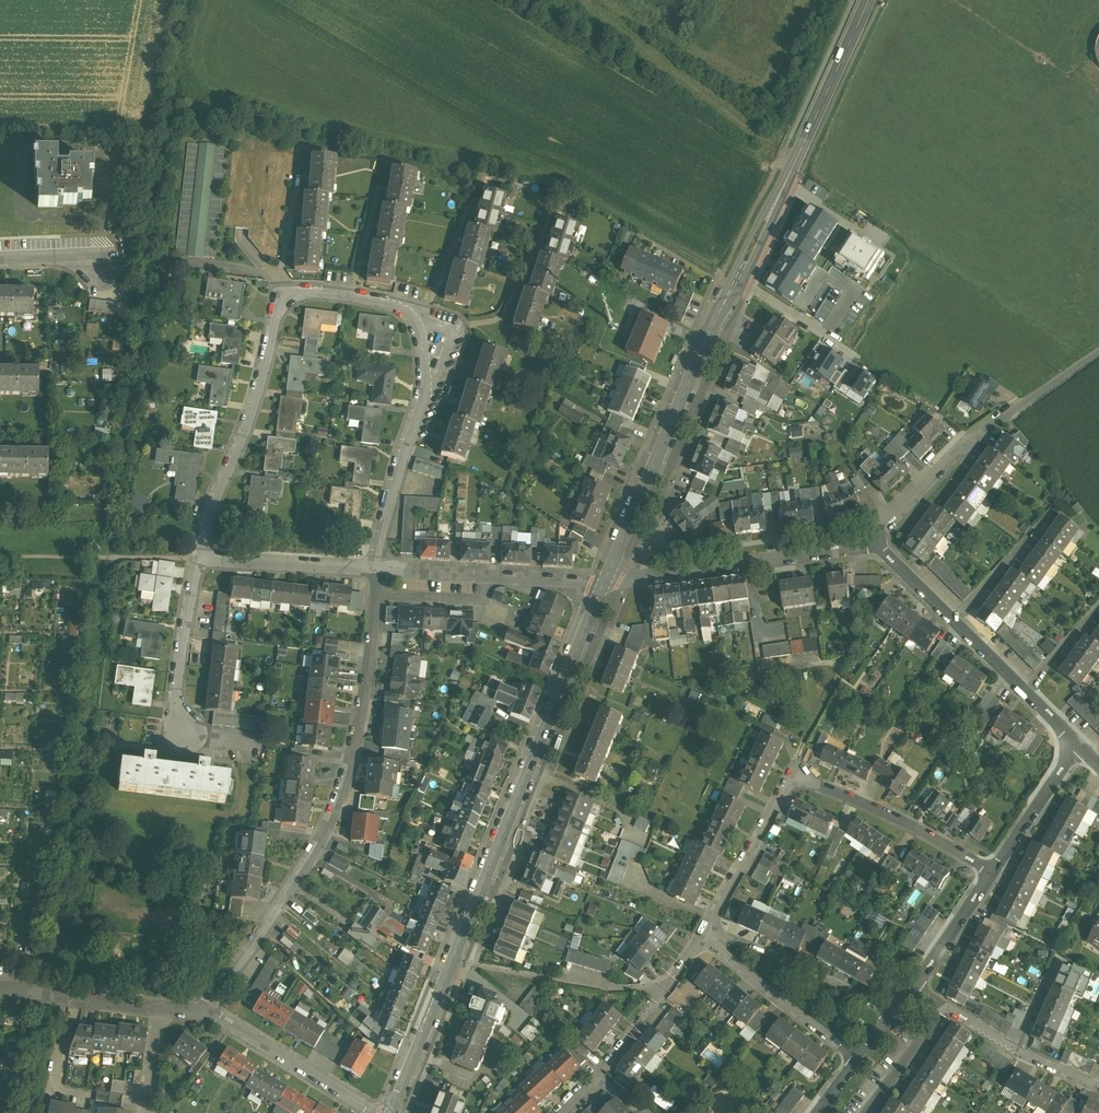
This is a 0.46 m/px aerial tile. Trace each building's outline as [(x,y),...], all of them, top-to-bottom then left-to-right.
[(201,145),(188,144),(175,254),(188,255),(201,145)] [(202,257),(215,258),(227,148),(214,147),(202,257)] [(93,163),(57,163),(58,153),(35,153),(34,172),(39,172),(39,180),(36,180),(36,188),(40,188),(40,197),(38,197),(38,207),(57,208),(57,201),(62,201),(62,205),(76,205),(76,200),(82,200),(82,202),(91,202),(91,181),(88,181),(88,175),(93,175),(93,163)] [(335,158),(311,156),(308,194),(328,196),(332,196),(335,158)] [(415,172),(392,168),(386,206),(405,210),(409,210),(415,172)] [(506,197),(483,190),(473,227),(490,232),(496,234),(498,227),(497,227),(499,217),(503,218),(504,213),(501,213),(503,203),(504,203),(506,197)] [(308,194),(304,194),(301,232),(320,234),(325,234),(328,196),(308,194)] [(386,206),(382,206),(376,243),(396,247),(399,247),(405,210),(386,206)] [(791,249),(813,263),(838,225),(813,209),(788,247),(791,249)] [(578,226),(555,219),(544,255),(562,261),(562,262),(567,263),(569,256),(568,256),(571,247),(574,248),(575,243),(572,242),(575,232),(576,233),(578,226)] [(473,227),(467,226),(458,263),(476,268),(481,269),(490,232),(473,227)] [(301,232),(297,232),(294,270),(318,272),(320,234),(301,232)] [(853,235),(836,260),(868,281),(885,256),(853,235)] [(376,243),(373,243),(366,281),(389,285),(396,247),(376,243)] [(642,253),(631,248),(622,270),(626,272),(625,274),(632,277),(632,275),(642,253)] [(767,287),(793,303),(817,266),(813,263),(791,249),(767,287)] [(642,253),(632,275),(637,277),(636,279),(642,281),(643,279),(652,257),(642,253)] [(540,254),(528,291),(547,297),(551,298),(562,262),(562,261),(544,255),(540,254)] [(652,257),(643,279),(647,281),(646,283),(652,286),(653,284),(663,262),(652,257)] [(458,263),(453,262),(444,299),(467,305),(476,268),(458,263)] [(663,262),(653,284),(658,285),(657,288),(663,290),(673,266),(663,262)] [(684,271),(673,266),(663,290),(669,293),(670,291),(675,293),(684,271)] [(216,281),(208,280),(206,292),(207,292),(224,295),(221,319),(224,319),(225,313),(240,315),(244,285),(225,282),(216,281)] [(269,282),(256,280),(255,286),(268,288),(269,282)] [(694,293),(682,288),(680,294),(692,299),(694,293)] [(524,289),(513,327),(535,333),(547,297),(528,291),(524,289)] [(0,290),(0,316),(33,317),(34,290),(0,290)] [(829,292),(817,315),(826,319),(837,297),(829,292)] [(692,299),(680,294),(677,300),(689,305),(692,299)] [(689,305),(677,300),(675,306),(687,311),(689,305)] [(687,311),(675,306),(672,312),(684,317),(687,311)] [(65,319),(64,309),(53,310),(54,319),(65,319)] [(337,314),(305,309),(302,338),(306,338),(319,340),(321,322),(336,323),(337,314)] [(684,317),(672,312),(670,318),(682,323),(684,317)] [(240,315),(225,313),(224,319),(239,322),(240,315)] [(390,318),(359,314),(357,328),(375,330),(373,345),(390,347),(392,331),(388,330),(390,318)] [(670,326),(643,315),(627,353),(654,365),(670,326)] [(615,318),(609,316),(606,322),(612,325),(615,318)] [(798,331),(776,317),(752,353),(775,368),(798,331)] [(97,337),(99,325),(89,324),(87,336),(97,337)] [(243,329),(210,324),(208,335),(224,337),(221,357),(239,359),(243,329)] [(319,340),(306,338),(305,345),(318,346),(319,340)] [(817,343),(807,359),(813,362),(822,348),(818,345),(818,344),(817,343)] [(318,346),(305,345),(304,352),(317,354),(318,346)] [(390,347),(373,345),(372,351),(390,353),(390,347)] [(506,354),(484,347),(472,383),(490,389),(494,391),(506,354)] [(813,362),(806,374),(816,380),(819,376),(830,383),(838,370),(844,361),(823,347),(822,348),(813,362)] [(239,359),(221,357),(221,363),(238,366),(239,359)] [(287,391),(302,393),(303,394),(305,378),(304,378),(305,370),(317,371),(317,375),(325,376),(327,361),(316,360),(303,358),(291,357),(286,391),(287,391)] [(646,368),(631,362),(628,368),(643,374),(646,368)] [(731,376),(761,389),(771,394),(774,396),(782,381),(770,373),(765,385),(753,379),(756,370),(737,362),(731,376)] [(394,369),(359,365),(358,376),(375,378),(373,396),(390,398),(394,369)] [(231,371),(199,367),(197,380),(212,382),(209,406),(212,406),(213,399),(227,402),(231,371)] [(628,368),(627,367),(622,379),(647,389),(651,378),(643,374),(628,368)] [(0,368),(0,395),(38,395),(38,369),(0,368)] [(106,380),(105,368),(85,369),(85,381),(106,380)] [(850,390),(864,399),(876,381),(855,368),(849,378),(844,386),(850,390)] [(838,370),(830,383),(835,386),(843,374),(838,370)] [(834,388),(846,396),(850,390),(844,386),(849,378),(843,374),(835,386),(834,388)] [(1000,385),(983,374),(979,382),(992,390),(992,391),(995,393),(1000,385)] [(748,389),(751,384),(731,376),(725,390),(744,398),(748,389)] [(647,389),(622,379),(618,390),(642,400),(647,389)] [(979,382),(976,380),(962,401),(980,412),(989,398),(987,397),(992,391),(992,390),(979,382)] [(472,383),(468,382),(456,419),(475,425),(479,426),(490,389),(472,383)] [(761,389),(751,384),(748,389),(754,391),(757,397),(770,404),(774,396),(761,389)] [(642,400),(618,390),(613,400),(638,411),(642,400)] [(287,391),(286,398),(302,400),(302,393),(287,391)] [(390,398),(373,396),(372,402),(390,404),(390,398)] [(759,412),(763,403),(746,396),(741,404),(759,412)] [(302,400),(286,398),(280,397),(276,432),(293,434),(296,415),(300,415),(302,400)] [(227,402),(213,399),(212,406),(226,408),(227,402)] [(638,411),(613,400),(608,412),(612,413),(625,419),(633,422),(638,411)] [(739,411),(719,402),(714,416),(745,429),(747,425),(735,420),(739,411)] [(572,410),(563,404),(559,411),(568,417),(572,410)] [(383,410),(348,406),(347,417),(364,419),(362,436),(379,438),(383,410)] [(757,411),(744,406),(741,411),(754,417),(757,411)] [(944,417),(931,408),(926,413),(929,417),(937,425),(944,417)] [(216,413),(184,409),(182,424),(197,426),(194,447),(200,448),(201,442),(212,444),(216,413)] [(584,417),(572,410),(568,417),(580,424),(584,417)] [(827,410),(819,422),(822,426),(825,422),(831,412),(827,410)] [(625,419),(612,413),(609,420),(621,428),(625,419)] [(745,429),(714,416),(708,430),(727,439),(731,429),(743,434),(745,429)] [(456,419),(452,417),(441,454),(463,461),(475,425),(456,419)] [(937,425),(929,417),(915,431),(918,433),(930,445),(943,431),(937,425)] [(621,428),(609,420),(604,430),(617,435),(621,428)] [(825,422),(822,426),(827,432),(830,427),(825,422)] [(747,425),(745,429),(754,434),(756,429),(747,425)] [(792,436),(803,437),(803,426),(792,426),(792,436)] [(617,435),(604,430),(599,441),(606,445),(608,446),(626,454),(632,442),(617,435)] [(293,434),(276,432),(276,438),(293,440),(293,434)] [(1029,443),(1020,432),(1015,436),(1019,441),(1017,444),(1024,449),(1029,443)] [(909,443),(906,446),(920,460),(932,447),(930,445),(918,433),(909,443)] [(909,443),(899,434),(890,444),(903,457),(904,457),(910,451),(906,446),(909,443)] [(1011,439),(1005,435),(993,451),(1011,464),(1014,467),(1026,451),(1024,449),(1017,444),(1019,441),(1015,436),(1014,436),(1014,437),(1011,439)] [(379,438),(362,436),(361,442),(378,445),(379,438)] [(296,441),(293,440),(276,438),(267,437),(263,472),(265,472),(279,474),(280,474),(284,450),(295,451),(296,441)] [(747,447),(730,440),(728,445),(739,450),(745,453),(747,447)] [(722,451),(703,442),(696,456),(727,470),(729,465),(718,460),(722,451)] [(903,457),(890,444),(884,450),(892,457),(897,462),(903,457)] [(739,450),(728,445),(725,452),(737,457),(739,450)] [(626,454),(608,446),(601,461),(608,464),(611,466),(620,469),(626,454)] [(373,451),(341,447),(339,462),(354,464),(353,477),(369,479),(373,451)] [(802,447),(791,448),(792,457),(802,457),(802,447)] [(993,451),(989,449),(978,465),(997,479),(999,480),(1004,473),(1002,471),(1008,463),(1010,465),(1011,464),(993,451)] [(0,451),(0,477),(48,478),(48,451),(0,451)] [(200,457),(158,451),(156,462),(171,465),(170,472),(180,473),(178,489),(179,489),(177,500),(193,502),(198,469),(200,457)] [(608,464),(587,456),(584,463),(593,468),(604,475),(607,467),(608,464)] [(727,470),(696,456),(690,470),(710,479),(714,470),(725,475),(727,470)] [(897,462),(892,457),(891,458),(889,456),(887,456),(881,463),(879,462),(877,464),(881,468),(897,484),(908,473),(897,462)] [(447,469),(416,458),(412,471),(444,481),(447,469)] [(877,464),(871,459),(861,469),(871,479),(881,468),(877,464)] [(978,465),(966,481),(985,495),(987,496),(993,489),(991,488),(997,479),(978,465)] [(604,475),(593,468),(588,479),(591,481),(601,484),(604,476),(604,475)] [(897,484),(881,468),(871,479),(870,480),(874,483),(886,495),(897,484)] [(871,479),(861,469),(856,474),(864,485),(865,488),(874,483),(870,480),(871,479)] [(265,472),(264,479),(278,481),(279,474),(265,472)] [(825,477),(828,486),(833,484),(838,482),(834,473),(825,477)] [(858,476),(851,480),(858,491),(865,487),(858,476)] [(282,481),(278,481),(264,479),(251,477),(246,512),(262,514),(265,491),(280,493),(282,481)] [(369,479),(353,477),(352,483),(368,485),(369,479)] [(706,483),(695,478),(691,487),(702,493),(706,483)] [(601,484),(591,481),(586,493),(583,492),(579,501),(602,511),(611,489),(601,484)] [(985,495),(966,481),(955,497),(974,511),(976,512),(981,505),(979,503),(985,495)] [(833,484),(846,515),(861,509),(852,489),(843,493),(838,482),(833,484)] [(744,484),(747,499),(751,532),(767,530),(764,513),(764,509),(754,510),(750,483),(744,484)] [(846,515),(833,484),(828,486),(833,498),(824,501),(832,521),(846,515)] [(363,491),(331,487),(330,498),(343,500),(342,505),(345,505),(343,518),(359,520),(363,491)] [(811,502),(801,504),(800,492),(794,493),(799,526),(814,524),(811,502)] [(773,512),(773,513),(782,512),(781,507),(782,507),(780,493),(770,494),(773,512)] [(799,526),(794,493),(789,493),(791,505),(782,507),(781,507),(782,512),(784,528),(799,526)] [(147,512),(151,498),(134,494),(131,508),(147,512)] [(764,509),(764,513),(773,512),(770,494),(763,495),(765,509),(764,509)] [(439,499),(404,497),(403,510),(416,511),(437,512),(439,499)] [(974,511),(955,497),(943,513),(953,520),(964,528),(970,521),(968,519),(974,511)] [(751,532),(747,499),(742,500),(743,512),(733,513),(734,520),(736,535),(751,532)] [(710,500),(704,504),(707,509),(713,504),(710,500)] [(713,504),(707,509),(710,513),(719,506),(718,500),(713,504)] [(602,511),(579,501),(575,510),(579,511),(574,524),(575,524),(587,529),(593,532),(602,511)] [(719,504),(722,521),(734,520),(731,502),(719,504)] [(680,529),(707,509),(704,504),(694,512),(688,504),(671,517),(680,529)] [(943,513),(934,506),(923,522),(942,536),(944,537),(949,530),(947,529),(953,520),(943,513)] [(707,509),(680,529),(690,541),(707,528),(700,520),(710,513),(707,509)] [(416,511),(403,510),(401,540),(414,541),(416,511)] [(1079,529),(1061,516),(1052,528),(1070,541),(1079,529)] [(359,520),(343,518),(342,524),(359,526),(359,520)] [(942,536),(923,522),(911,538),(932,554),(938,546),(936,544),(942,536)] [(722,523),(709,525),(711,538),(724,536),(722,523)] [(587,529),(575,524),(572,532),(583,539),(587,529)] [(1070,541),(1052,528),(1044,540),(1062,553),(1070,541)] [(572,532),(571,532),(568,540),(577,541),(577,543),(580,545),(583,539),(572,532)] [(462,540),(459,544),(459,545),(461,545),(460,562),(474,563),(475,545),(476,534),(463,533),(462,534),(462,540)] [(434,560),(435,542),(435,534),(427,534),(427,542),(417,541),(416,555),(420,555),(420,559),(434,560)] [(488,563),(489,546),(490,546),(491,535),(490,535),(482,534),(481,545),(475,545),(474,563),(488,563)] [(516,547),(511,547),(511,536),(502,536),(501,546),(502,546),(501,564),(515,565),(516,547)] [(550,539),(544,538),(543,549),(542,566),(556,567),(557,550),(558,544),(558,543),(550,543),(550,539)] [(932,554),(911,538),(903,548),(911,553),(910,554),(917,559),(917,558),(925,564),(932,554)] [(414,541),(401,540),(400,554),(416,555),(417,541),(414,541)] [(570,568),(571,556),(576,556),(577,543),(577,541),(568,540),(568,550),(566,550),(566,544),(558,544),(557,550),(556,567),(570,568)] [(1062,553),(1044,540),(1036,551),(1053,564),(1062,553)] [(451,543),(435,542),(434,560),(448,561),(449,544),(451,544),(451,543)] [(530,548),(516,547),(515,565),(529,566),(530,548)] [(1053,564),(1036,551),(1027,563),(1045,575),(1053,564)] [(935,556),(926,565),(931,570),(940,560),(935,556)] [(940,560),(931,570),(935,574),(945,565),(940,560)] [(157,575),(173,577),(175,564),(159,562),(157,575)] [(1045,575),(1027,563),(1019,574),(1030,583),(1037,587),(1045,575)] [(945,565),(935,574),(940,579),(949,569),(945,565)] [(949,569),(940,579),(945,583),(954,574),(949,569)] [(1019,574),(1013,570),(1006,579),(1023,592),(1030,583),(1019,574)] [(848,574),(838,575),(842,603),(850,602),(848,588),(848,575),(848,574)] [(954,574),(945,583),(949,588),(959,579),(954,574)] [(151,610),(168,613),(173,577),(157,575),(156,578),(140,575),(138,592),(154,594),(151,610)] [(838,575),(827,577),(832,605),(842,603),(838,575)] [(745,578),(728,580),(732,603),(738,602),(748,600),(745,578)] [(811,578),(780,583),(783,610),(815,605),(811,578)] [(954,593),(963,583),(959,579),(949,588),(954,593)] [(1023,592),(1006,579),(999,589),(1016,602),(1023,592)] [(250,601),(252,583),(233,580),(231,595),(231,598),(250,601)] [(728,580),(712,582),(715,605),(725,604),(732,603),(728,580)] [(31,582),(31,590),(43,591),(44,583),(31,582)] [(712,582),(696,585),(699,607),(709,606),(715,605),(712,582)] [(270,603),(272,585),(252,583),(250,601),(270,603)] [(968,588),(963,583),(954,593),(959,597),(968,588)] [(289,606),(292,588),(272,585),(270,603),(289,606)] [(329,605),(331,587),(312,585),(311,590),(310,603),(329,605)] [(696,585),(680,587),(683,610),(699,607),(696,585)] [(351,593),(351,590),(331,587),(329,605),(349,608),(351,593)] [(680,587),(663,589),(666,612),(667,612),(683,610),(680,587)] [(310,603),(311,590),(292,588),(289,606),(309,608),(310,603)] [(968,588),(959,597),(963,602),(973,593),(968,588)] [(663,589),(654,590),(650,594),(652,620),(668,618),(667,612),(666,612),(663,589)] [(1016,602),(999,589),(991,599),(1009,612),(1016,602)] [(546,594),(538,591),(535,600),(543,603),(546,594)] [(217,599),(230,601),(231,598),(231,595),(218,593),(217,599)] [(364,595),(351,593),(349,608),(348,611),(362,613),(364,595)] [(546,594),(543,603),(537,618),(556,626),(566,602),(546,594)] [(889,598),(876,617),(887,624),(888,622),(895,626),(907,609),(902,606),(903,605),(898,601),(897,603),(889,598)] [(216,606),(229,608),(230,601),(217,599),(216,606)] [(1009,612),(991,599),(984,609),(1002,622),(1009,612)] [(738,602),(732,603),(735,625),(744,624),(744,623),(741,607),(739,607),(738,602)] [(732,603),(725,604),(725,606),(726,606),(727,615),(724,615),(726,626),(735,625),(732,603)] [(216,612),(229,614),(229,608),(216,606),(216,612)] [(423,629),(424,610),(413,609),(413,608),(400,607),(400,608),(399,625),(398,629),(407,629),(423,629)] [(400,608),(387,608),(386,624),(399,625),(400,608)] [(693,620),(691,609),(683,610),(684,621),(693,620)] [(914,614),(907,609),(895,626),(893,629),(904,636),(905,633),(912,638),(923,621),(919,617),(920,616),(915,613),(914,614)] [(1002,622),(984,609),(977,619),(995,632),(1002,622)] [(447,611),(424,610),(423,629),(446,631),(447,611)] [(472,612),(447,611),(446,631),(452,631),(452,636),(467,637),(468,637),(468,629),(471,629),(471,624),(472,612)] [(215,619),(228,621),(229,614),(216,612),(215,619)] [(537,618),(534,617),(527,634),(541,640),(549,643),(556,626),(537,618)] [(668,618),(652,620),(654,640),(670,638),(668,623),(668,618)] [(704,618),(700,619),(703,630),(711,629),(710,618),(704,618)] [(214,625),(227,627),(228,621),(215,619),(214,625)] [(693,620),(684,621),(685,627),(686,632),(693,631),(695,630),(693,620)] [(934,626),(929,622),(928,624),(923,621),(912,638),(918,642),(917,644),(927,652),(941,633),(933,627),(934,626)] [(164,627),(127,622),(124,637),(144,640),(141,657),(159,660),(164,627)] [(668,623),(670,638),(680,637),(678,628),(678,622),(668,623)] [(78,625),(70,624),(69,636),(77,637),(78,625)] [(480,624),(471,624),(471,629),(468,629),(468,637),(467,637),(467,644),(473,644),(480,624)] [(1006,624),(996,634),(1001,638),(1010,629),(1006,624)] [(213,632),(226,634),(227,627),(214,625),(213,632)] [(645,627),(635,629),(626,651),(638,656),(643,641),(647,641),(645,627)] [(685,627),(678,628),(680,637),(687,636),(686,632),(685,627)] [(1091,640),(1098,646),(1098,628),(1091,640)] [(712,642),(711,629),(703,630),(705,643),(712,642)] [(1010,629),(1001,638),(1006,643),(1015,634),(1010,629)] [(534,645),(519,638),(520,635),(509,630),(504,641),(512,645),(535,654),(553,661),(559,647),(549,643),(541,640),(537,648),(534,646),(534,645)] [(212,638),(225,640),(226,634),(213,632),(212,638)] [(405,636),(392,634),(391,640),(404,642),(405,636)] [(1015,634),(1006,643),(1011,648),(1020,638),(1015,634)] [(21,637),(9,636),(9,644),(21,645),(21,637)] [(1085,636),(1076,648),(1097,663),(1098,659),(1098,646),(1091,640),(1085,636)] [(816,638),(809,639),(811,652),(818,651),(816,638)] [(1020,638),(1011,648),(1015,652),(1025,643),(1020,638)] [(324,646),(337,647),(338,641),(325,639),(324,646)] [(809,639),(803,640),(805,653),(811,652),(809,639)] [(1048,639),(1041,647),(1049,653),(1055,646),(1048,639)] [(404,642),(391,640),(391,647),(403,649),(404,642)] [(803,640),(797,641),(798,654),(805,653),(803,640)] [(797,641),(790,642),(792,655),(798,654),(797,641)] [(932,656),(938,660),(948,645),(942,641),(932,656)] [(788,642),(763,646),(765,659),(790,655),(788,642)] [(844,643),(837,644),(839,657),(846,656),(844,643)] [(1025,643),(1015,652),(1020,657),(1029,647),(1025,643)] [(948,645),(938,660),(943,664),(954,649),(948,645)] [(323,652),(336,654),(337,647),(324,646),(323,652)] [(213,647),(211,667),(231,670),(232,660),(235,661),(236,650),(213,647)] [(391,647),(389,658),(397,658),(403,659),(404,649),(403,649),(391,647)] [(1029,647),(1020,657),(1025,661),(1034,652),(1029,647)] [(626,651),(617,648),(602,686),(623,694),(638,656),(626,651)] [(1097,663),(1076,648),(1067,660),(1088,675),(1097,663)] [(320,658),(336,660),(336,654),(323,652),(321,652),(320,658)] [(1034,652),(1025,661),(1029,666),(1039,657),(1034,652)] [(520,657),(508,653),(505,661),(516,666),(520,657)] [(553,661),(535,654),(532,662),(520,657),(516,666),(547,678),(553,661)] [(311,669),(337,672),(338,661),(336,660),(320,658),(312,657),(311,669)] [(1039,657),(1029,666),(1034,671),(1043,661),(1039,657)] [(403,659),(397,658),(394,675),(416,678),(418,660),(403,659)] [(972,669),(957,658),(946,674),(961,685),(972,669)] [(1088,675),(1067,660),(1059,672),(1076,685),(1079,687),(1088,675)] [(155,672),(118,667),(115,684),(139,688),(138,698),(151,700),(155,672)] [(211,667),(208,689),(229,691),(231,692),(232,682),(229,681),(231,670),(211,667)] [(310,680),(336,684),(337,672),(311,669),(310,680)] [(972,669),(961,685),(977,695),(988,679),(972,669)] [(416,678),(394,675),(392,694),(392,695),(399,696),(414,697),(415,692),(418,692),(419,684),(416,683),(416,678)] [(308,692),(334,695),(336,684),(310,680),(308,692)] [(70,681),(62,681),(62,693),(69,694),(70,681)] [(493,683),(487,681),(484,688),(490,691),(493,683)] [(499,686),(493,683),(490,691),(491,691),(496,693),(499,686)] [(1079,687),(1076,685),(1072,689),(1077,693),(1081,698),(1082,699),(1086,695),(1079,687)] [(522,686),(519,694),(499,686),(496,693),(534,709),(541,693),(522,686)] [(208,689),(206,711),(213,712),(220,713),(226,713),(229,714),(230,701),(228,701),(229,691),(208,689)] [(496,693),(491,691),(488,697),(494,700),(496,693)] [(307,703),(333,706),(334,695),(308,692),(307,703)] [(488,697),(476,692),(470,703),(471,704),(476,707),(490,714),(496,702),(493,701),(494,700),(488,697)] [(392,694),(385,693),(384,702),(398,703),(399,696),(392,695),(392,694)] [(510,705),(514,707),(510,715),(529,723),(534,709),(496,693),(494,700),(493,701),(496,702),(509,707),(510,705)] [(988,693),(977,708),(983,712),(994,697),(988,693)] [(1077,693),(1067,703),(1072,707),(1081,698),(1077,693)] [(16,694),(4,694),(4,702),(16,702),(16,694)] [(994,697),(983,712),(990,717),(1000,701),(994,697)] [(151,700),(138,698),(136,706),(150,707),(151,700)] [(1081,698),(1072,707),(1077,712),(1086,703),(1082,699),(1081,698)] [(397,711),(398,703),(385,702),(384,710),(397,711)] [(305,714),(331,717),(333,706),(307,703),(305,714)] [(1086,703),(1077,712),(1081,717),(1091,707),(1086,703)] [(476,707),(471,704),(465,716),(471,719),(473,717),(471,716),(476,707)] [(490,714),(476,707),(471,716),(473,717),(471,719),(469,723),(482,730),(491,714),(490,714)] [(1091,707),(1081,717),(1086,721),(1095,712),(1091,707)] [(623,717),(602,709),(600,716),(592,736),(589,742),(610,750),(613,742),(610,741),(617,725),(619,726),(623,717)] [(410,726),(412,713),(386,710),(385,723),(410,726)] [(1019,719),(1005,710),(989,733),(1003,743),(1008,736),(1019,719)] [(1086,721),(1091,726),(1098,718),(1098,716),(1095,712),(1086,721)] [(304,725),(330,728),(331,717),(305,714),(304,725)] [(979,721),(988,725),(990,719),(982,715),(979,721)] [(1091,726),(1095,730),(1098,727),(1098,718),(1091,726)] [(1033,729),(1019,719),(1008,736),(1022,745),(1033,729)] [(775,728),(762,722),(759,729),(772,735),(775,728)] [(409,739),(410,726),(385,723),(383,736),(409,739)] [(308,748),(327,751),(330,728),(304,725),(301,747),(308,748)] [(784,743),(763,733),(739,783),(743,785),(760,793),(784,743)] [(407,752),(409,739),(383,736),(382,749),(385,749),(407,752)] [(1044,741),(1037,736),(1027,751),(1034,756),(1044,741)] [(62,740),(54,739),(53,751),(62,751),(62,740)] [(478,749),(481,751),(480,751),(485,753),(502,761),(503,757),(502,756),(507,747),(491,739),(488,746),(479,741),(479,743),(471,739),(469,744),(478,749)] [(610,750),(589,742),(587,748),(587,749),(579,769),(578,769),(576,775),(596,783),(600,775),(597,774),(604,758),(606,759),(610,750)] [(301,747),(295,746),(294,753),(307,755),(308,748),(301,747)] [(847,754),(835,749),(834,751),(826,747),(820,759),(840,768),(846,755),(847,754)] [(407,752),(385,749),(384,757),(406,760),(407,752)] [(472,764),(479,768),(496,775),(502,761),(485,753),(480,751),(481,751),(478,749),(472,764)] [(144,760),(143,768),(121,765),(118,790),(172,797),(175,772),(153,769),(154,762),(155,752),(145,751),(144,760)] [(13,752),(0,752),(0,760),(12,760),(13,752)] [(854,758),(854,759),(846,755),(840,768),(860,778),(866,763),(854,758)] [(229,778),(208,776),(208,769),(208,768),(209,759),(199,757),(198,767),(197,775),(175,772),(172,797),(226,803),(229,778)] [(406,760),(384,757),(383,764),(396,765),(396,767),(406,768),(407,760),(406,760)] [(312,784),(315,762),(306,761),(293,760),(289,759),(286,781),(312,784)] [(885,763),(879,759),(872,770),(878,774),(885,763)] [(383,764),(370,762),(367,783),(392,786),(394,786),(396,767),(396,765),(383,764)] [(885,763),(878,774),(886,779),(893,768),(885,763)] [(908,775),(895,766),(886,779),(882,785),(897,796),(905,784),(903,783),(908,775)] [(479,768),(474,780),(467,776),(466,780),(469,781),(473,783),(490,790),(496,775),(479,768)] [(739,783),(730,779),(727,786),(740,792),(743,785),(739,783)] [(309,806),(312,784),(286,781),(283,803),(309,806)] [(490,790),(473,783),(469,781),(467,786),(464,784),(460,793),(465,796),(467,797),(485,804),(490,790)] [(392,786),(367,783),(365,797),(375,798),(390,800),(392,786)] [(740,792),(727,786),(722,795),(725,797),(726,796),(736,801),(740,792)] [(1086,793),(1081,790),(1075,801),(1080,805),(1086,793)] [(933,791),(922,808),(937,819),(944,808),(942,807),(947,800),(933,791)] [(1086,793),(1080,805),(1086,808),(1092,797),(1086,793)] [(593,804),(569,794),(565,805),(589,814),(593,804)] [(375,798),(365,797),(360,796),(358,810),(369,811),(373,811),(375,798)] [(465,796),(461,807),(454,804),(452,808),(479,818),(485,804),(467,797),(465,796)] [(736,801),(726,796),(725,797),(702,846),(719,854),(722,856),(746,806),(736,801)] [(55,797),(47,797),(46,809),(54,809),(55,797)] [(1092,797),(1086,808),(1091,811),(1098,800),(1092,797)] [(1061,810),(1081,821),(1090,826),(1097,814),(1091,811),(1086,808),(1080,805),(1075,801),(1068,798),(1061,810)] [(815,809),(801,803),(802,802),(796,799),(788,817),(800,823),(801,820),(809,823),(815,809)] [(307,828),(309,806),(283,803),(281,824),(281,825),(307,828)] [(589,814),(565,805),(561,815),(585,825),(589,814)] [(479,818),(452,808),(451,811),(458,814),(455,822),(474,830),(479,818)] [(988,824),(965,808),(957,820),(963,824),(960,830),(978,842),(985,832),(984,831),(988,824)] [(829,816),(815,809),(809,823),(816,827),(815,830),(827,836),(835,818),(829,815),(829,816)] [(1081,821),(1061,810),(1055,822),(1074,833),(1081,821)] [(373,811),(369,811),(368,817),(378,819),(387,820),(388,813),(373,811)] [(585,825),(561,815),(557,825),(581,835),(585,825)] [(368,817),(354,816),(352,829),(376,832),(378,819),(368,817)] [(639,816),(634,827),(640,830),(645,819),(639,816)] [(952,816),(944,827),(950,831),(957,820),(952,816)] [(862,821),(857,818),(846,834),(857,841),(858,838),(865,843),(874,830),(861,822),(862,821)] [(645,819),(640,830),(646,833),(651,822),(645,819)] [(957,820),(950,831),(956,835),(960,830),(963,824),(957,820)] [(268,822),(267,830),(280,831),(281,825),(281,824),(268,822)] [(474,830),(455,822),(451,831),(444,828),(443,831),(469,842),(474,830)] [(1074,833),(1055,822),(1048,834),(1067,845),(1074,833)] [(581,835),(557,825),(552,835),(577,845),(581,835)] [(839,830),(833,827),(827,839),(833,842),(839,830)] [(376,832),(352,829),(351,842),(370,844),(375,844),(376,832)] [(845,833),(839,830),(833,842),(827,855),(833,858),(845,833)] [(886,839),(874,830),(865,843),(872,848),(871,851),(881,858),(892,842),(887,838),(886,839)] [(469,842),(443,831),(441,835),(448,838),(444,849),(455,853),(454,854),(463,858),(463,857),(469,842)] [(266,836),(240,833),(237,855),(263,858),(266,836)] [(1067,845),(1048,834),(1041,846),(1053,853),(1060,857),(1067,845)] [(577,845),(552,835),(548,845),(573,855),(577,845)] [(628,843),(622,840),(618,852),(624,854),(628,843)] [(444,849),(426,842),(424,846),(453,858),(454,854),(455,853),(444,849)] [(1041,846),(1033,842),(1027,855),(1047,865),(1053,853),(1041,846)] [(349,848),(338,843),(336,849),(347,854),(349,848)] [(628,843),(624,854),(630,856),(634,845),(628,843)] [(375,844),(370,844),(368,856),(381,862),(383,846),(375,844)] [(702,846),(698,844),(694,852),(692,850),(689,856),(713,867),(719,854),(702,846)] [(573,855),(548,845),(544,856),(556,860),(569,865),(573,855)] [(634,845),(630,856),(631,857),(636,859),(640,848),(634,845)] [(423,850),(417,848),(416,850),(413,849),(411,852),(421,856),(423,850)] [(431,851),(424,848),(423,850),(421,856),(427,859),(431,851)] [(640,848),(636,859),(642,861),(646,850),(640,848)] [(914,848),(903,864),(914,872),(916,869),(923,874),(931,861),(919,853),(919,852),(914,848)] [(453,858),(452,860),(431,851),(427,859),(468,875),(474,862),(463,857),(463,858),(454,854),(453,858)] [(548,876),(556,879),(564,882),(572,885),(575,878),(556,870),(553,868),(556,860),(544,856),(536,852),(530,868),(548,876)] [(624,854),(618,852),(615,859),(628,864),(631,857),(630,856),(624,854)] [(762,859),(774,865),(777,858),(766,852),(762,859)] [(349,862),(334,854),(328,864),(343,873),(349,862)] [(260,880),(263,858),(237,855),(234,877),(260,880)] [(889,855),(881,866),(888,870),(895,859),(889,855)] [(1047,865),(1027,855),(1021,867),(1041,877),(1047,865)] [(47,857),(39,856),(38,869),(45,870),(47,857)] [(427,859),(421,856),(413,876),(415,877),(415,876),(420,879),(420,878),(425,866),(427,859)] [(713,867),(689,856),(686,862),(689,863),(686,870),(706,880),(713,867)] [(789,865),(777,858),(774,865),(773,865),(786,872),(789,865)] [(468,875),(427,859),(425,866),(441,873),(444,872),(447,873),(444,881),(462,888),(468,875)] [(628,864),(615,859),(612,866),(625,871),(628,864)] [(759,865),(770,871),(773,865),(774,865),(762,859),(759,865)] [(895,859),(888,870),(894,874),(901,863),(895,859)] [(944,869),(931,861),(923,874),(930,879),(928,881),(938,888),(949,872),(944,869)] [(770,871),(759,865),(756,870),(767,877),(770,871)] [(625,871),(612,866),(609,873),(623,879),(625,871)] [(1041,877),(1021,867),(1015,879),(1034,889),(1041,877)] [(548,876),(530,868),(523,885),(542,892),(548,876)] [(333,875),(323,869),(320,874),(330,880),(333,875)] [(706,880),(686,870),(682,877),(679,876),(677,881),(700,893),(706,880)] [(788,872),(786,880),(798,883),(800,879),(793,878),(794,874),(788,872)] [(623,879),(609,873),(607,880),(620,886),(623,879)] [(420,879),(415,876),(415,877),(413,881),(421,885),(422,884),(421,883),(423,880),(420,878),(420,879)] [(258,902),(260,880),(234,877),(232,898),(243,900),(258,902)] [(564,882),(556,879),(550,895),(558,899),(564,882)] [(1034,889),(1015,879),(1009,892),(1028,902),(1034,889)] [(423,884),(431,888),(425,900),(443,907),(450,891),(432,884),(423,880),(421,883),(422,884),(423,884)] [(700,893),(677,881),(674,888),(677,889),(673,896),(694,906),(700,893)] [(418,896),(425,900),(431,888),(423,884),(418,896)] [(533,896),(522,891),(519,897),(531,902),(533,896)] [(1028,902),(1009,892),(1002,904),(1022,914),(1028,902)] [(230,905),(243,907),(243,900),(232,898),(230,898),(230,905)] [(443,907),(425,900),(419,916),(420,917),(437,923),(440,916),(443,907)] [(537,912),(516,903),(510,916),(531,924),(537,912)] [(1022,914),(1002,904),(996,916),(1008,922),(1016,926),(1022,914)] [(229,911),(242,913),(243,907),(230,905),(229,911)] [(939,912),(928,905),(924,912),(934,920),(939,912)] [(373,907),(360,926),(367,931),(373,935),(386,915),(373,907)] [(766,916),(746,907),(738,925),(758,934),(766,916)] [(313,916),(303,908),(299,914),(309,922),(313,916)] [(228,918),(241,920),(242,913),(229,911),(228,918)] [(419,916),(412,912),(408,920),(417,924),(420,917),(419,916)] [(934,920),(924,912),(920,918),(931,925),(934,920)] [(404,920),(393,913),(389,918),(401,925),(404,920)] [(39,915),(31,914),(30,927),(38,928),(39,915)] [(1008,922),(996,916),(992,914),(989,920),(1005,928),(1008,922)] [(531,924),(510,916),(505,929),(526,937),(531,924)] [(786,925),(766,916),(758,934),(778,943),(786,925)] [(412,932),(431,939),(437,923),(420,917),(417,924),(408,920),(405,918),(404,920),(401,925),(405,928),(412,932)] [(650,924),(651,921),(643,917),(634,932),(640,936),(650,924)] [(931,925),(920,918),(916,923),(927,930),(931,925)] [(989,920),(985,918),(981,926),(1001,936),(1005,928),(989,920)] [(927,930),(916,923),(913,928),(923,936),(927,930)] [(360,926),(357,924),(349,935),(359,942),(367,931),(360,926)] [(659,931),(650,924),(640,936),(640,937),(657,950),(667,938),(667,937),(659,931)] [(676,930),(664,924),(659,931),(667,937),(667,938),(669,940),(676,930)] [(806,934),(786,925),(778,943),(798,952),(806,934)] [(832,932),(821,925),(813,943),(810,950),(819,954),(826,942),(832,932)] [(1001,936),(981,926),(976,937),(994,946),(994,945),(1004,951),(1010,940),(1001,936)] [(289,927),(285,932),(296,941),(300,936),(289,927)] [(1096,927),(1090,938),(1098,944),(1098,929),(1096,927)] [(412,932),(405,928),(404,932),(411,935),(406,947),(424,954),(431,939),(412,932)] [(923,936),(913,928),(909,934),(920,941),(923,936)] [(526,937),(505,929),(500,941),(521,950),(526,937)] [(920,941),(909,934),(905,939),(916,947),(920,941)] [(578,949),(580,937),(574,935),(571,948),(578,949)] [(294,945),(284,937),(279,942),(289,950),(294,945)] [(657,950),(640,937),(631,947),(649,961),(657,950)] [(994,946),(976,937),(970,947),(989,956),(994,946)] [(916,947),(905,939),(901,945),(912,952),(916,947)] [(521,950),(500,941),(495,955),(516,963),(521,950)] [(34,942),(26,942),(25,954),(33,955),(34,942)] [(826,942),(819,954),(817,958),(836,969),(845,953),(826,942)] [(649,961),(631,947),(623,958),(632,965),(640,972),(641,972),(649,961)] [(989,956),(970,947),(965,957),(983,966),(989,956)] [(349,965),(354,954),(343,948),(338,960),(349,965)] [(575,951),(569,949),(566,962),(572,964),(575,951)] [(582,953),(575,951),(572,964),(578,965),(582,953)] [(582,953),(578,965),(584,967),(588,955),(582,953)] [(864,964),(845,953),(836,969),(855,980),(864,964)] [(588,955),(584,967),(590,969),(594,957),(588,955)] [(281,963),(270,956),(243,1000),(254,1007),(263,994),(281,963)] [(421,963),(404,956),(399,969),(393,966),(392,970),(398,972),(415,979),(421,963)] [(600,959),(594,957),(590,969),(596,971),(600,959)] [(983,966),(965,957),(960,967),(978,977),(983,966)] [(606,961),(600,959),(596,971),(603,973),(606,961)] [(613,962),(606,961),(603,973),(609,975),(613,962)] [(883,975),(864,964),(855,980),(874,991),(883,975)] [(640,972),(632,965),(626,973),(639,981),(644,974),(641,972),(640,972)] [(1053,986),(1071,994),(1082,999),(1090,979),(1062,966),(1053,986)] [(709,967),(695,983),(701,988),(703,986),(711,992),(722,978),(709,967)] [(978,977),(960,967),(955,978),(973,987),(978,977)] [(415,979),(398,972),(394,982),(388,980),(387,983),(392,986),(409,992),(415,979)] [(711,992),(709,994),(714,999),(716,996),(723,1003),(735,988),(722,978),(711,992)] [(973,987),(955,978),(949,989),(950,989),(967,998),(973,987)] [(409,992),(392,986),(388,996),(382,994),(381,997),(387,1000),(404,1006),(409,992)] [(1071,994),(1053,986),(1048,999),(1065,1007),(1071,994)] [(534,988),(520,1006),(532,1016),(547,997),(538,989),(534,988)] [(748,999),(735,988),(723,1003),(721,1005),(727,1009),(728,1007),(736,1013),(748,999)] [(967,998),(950,989),(946,997),(964,1006),(968,998),(967,998)] [(352,993),(349,990),(343,997),(346,1000),(352,993)] [(491,994),(483,991),(479,1001),(475,1000),(471,1010),(475,1012),(471,1022),(491,1030),(493,1030),(503,1005),(495,1002),(496,999),(490,996),(491,994)] [(293,1013),(263,994),(254,1007),(252,1011),(283,1030),(293,1013)] [(761,1009),(748,999),(736,1013),(734,1015),(739,1019),(740,1018),(748,1024),(758,1012),(761,1009)] [(1065,1007),(1048,999),(1042,1012),(1060,1019),(1065,1007)] [(404,1006),(387,1000),(383,1010),(379,1009),(378,1012),(381,1013),(398,1020),(404,1006)] [(607,1005),(602,1012),(600,1011),(596,1015),(598,1017),(612,1029),(622,1016),(607,1005)] [(370,1014),(360,1006),(357,1009),(367,1018),(370,1014)] [(983,1022),(990,1011),(985,1007),(978,1018),(983,1022)] [(683,1016),(673,1008),(668,1014),(678,1022),(683,1016)] [(367,1018),(357,1009),(353,1015),(362,1023),(367,1018)] [(989,1025),(996,1014),(990,1011),(983,1022),(989,1025)] [(748,1024),(747,1026),(756,1033),(758,1031),(767,1019),(758,1012),(748,1024)] [(1060,1019),(1042,1012),(1037,1024),(1054,1032),(1060,1019)] [(324,1031),(293,1013),(283,1030),(313,1048),(314,1047),(320,1037),(324,1031)] [(398,1020),(381,1013),(376,1026),(384,1033),(392,1036),(392,1035),(395,1028),(398,1020)] [(678,1022),(668,1014),(664,1019),(674,1027),(678,1022)] [(995,1029),(1001,1017),(996,1014),(989,1025),(995,1029)] [(11,1029),(12,1017),(0,1016),(0,1025),(4,1025),(4,1029),(11,1029)] [(612,1029),(598,1017),(592,1024),(590,1023),(586,1027),(588,1029),(603,1041),(612,1029)] [(1000,1032),(1007,1021),(1001,1017),(995,1029),(1000,1032)] [(362,1024),(381,1040),(378,1047),(396,1055),(402,1039),(392,1035),(392,1036),(384,1033),(376,1026),(367,1018),(362,1023),(362,1024)] [(530,1023),(540,1031),(544,1027),(534,1019),(530,1023)] [(674,1027),(664,1019),(660,1024),(670,1032),(674,1027)] [(776,1025),(767,1019),(758,1031),(766,1037),(768,1035),(776,1025)] [(796,1032),(780,1020),(776,1025),(768,1035),(775,1040),(773,1042),(783,1049),(785,1047),(796,1032)] [(80,1022),(73,1021),(71,1034),(76,1035),(76,1034),(78,1034),(79,1027),(80,1022)] [(1006,1035),(1013,1024),(1007,1021),(1000,1032),(1006,1035)] [(491,1030),(471,1022),(454,1063),(475,1071),(491,1030)] [(540,1031),(530,1023),(526,1028),(535,1036),(540,1031)] [(670,1032),(660,1024),(654,1031),(667,1041),(672,1034),(670,1032)] [(972,1036),(953,1024),(946,1035),(964,1047),(967,1043),(968,1042),(972,1036)] [(1054,1032),(1037,1024),(1031,1037),(1049,1045),(1054,1032)] [(107,1027),(95,1026),(94,1029),(91,1052),(103,1053),(107,1027)] [(119,1028),(116,1052),(127,1053),(131,1027),(119,1026),(119,1028)] [(79,1027),(78,1034),(76,1034),(76,1035),(69,1052),(91,1055),(91,1052),(94,1029),(79,1027)] [(119,1028),(107,1027),(103,1053),(115,1054),(116,1052),(119,1028)] [(147,1029),(131,1027),(127,1053),(143,1055),(147,1029)] [(535,1036),(526,1028),(522,1033),(531,1041),(535,1036)] [(654,1031),(650,1028),(639,1042),(653,1053),(659,1046),(662,1048),(667,1041),(654,1031)] [(603,1041),(588,1029),(582,1036),(580,1035),(576,1040),(590,1051),(593,1053),(603,1041)] [(812,1044),(796,1032),(785,1047),(791,1052),(789,1054),(799,1061),(812,1044)] [(206,1051),(184,1034),(172,1050),(193,1066),(195,1067),(198,1063),(206,1052),(206,1051)] [(964,1047),(946,1035),(938,1046),(963,1062),(970,1051),(964,1047)] [(342,1050),(320,1037),(314,1047),(336,1060),(342,1050)] [(375,1052),(356,1040),(340,1067),(359,1078),(367,1065),(367,1064),(369,1060),(370,1061),(375,1052)] [(590,1051),(576,1040),(571,1047),(585,1057),(590,1051)] [(565,1051),(580,1067),(587,1060),(585,1057),(571,1047),(564,1042),(560,1046),(565,1051)] [(653,1053),(639,1042),(628,1056),(642,1067),(648,1059),(651,1061),(656,1055),(653,1053)] [(828,1056),(812,1044),(799,1061),(808,1068),(809,1066),(816,1071),(828,1056)] [(982,1059),(989,1048),(984,1044),(977,1056),(982,1059)] [(963,1062),(938,1046),(930,1058),(954,1074),(956,1074),(963,1063),(963,1062)] [(988,1062),(995,1051),(989,1048),(982,1059),(988,1062)] [(258,1067),(227,1049),(216,1066),(247,1084),(256,1070),(258,1067)] [(1066,1065),(1071,1052),(1065,1050),(1060,1062),(1066,1065)] [(580,1067),(565,1051),(556,1059),(573,1077),(582,1069),(580,1067)] [(994,1066),(1001,1055),(995,1051),(988,1062),(994,1066)] [(206,1052),(198,1063),(203,1066),(211,1056),(206,1052)] [(1072,1067),(1078,1055),(1071,1052),(1066,1065),(1072,1067)] [(9,1053),(6,1068),(16,1069),(18,1054),(9,1053)] [(999,1069),(1006,1058),(1001,1055),(994,1066),(999,1069)] [(1078,1070),(1084,1058),(1078,1055),(1072,1067),(1078,1070)] [(642,1067),(628,1056),(617,1070),(620,1073),(631,1081),(637,1073),(640,1075),(645,1069),(642,1067)] [(954,1074),(930,1058),(923,1069),(939,1080),(947,1085),(954,1074)] [(1014,1063),(1006,1058),(999,1069),(1007,1074),(1014,1063)] [(1084,1072),(1090,1060),(1084,1058),(1078,1070),(1084,1072)] [(573,1077),(556,1059),(548,1067),(563,1083),(565,1085),(573,1077)] [(1090,1075),(1096,1063),(1090,1060),(1084,1072),(1090,1075)] [(203,1066),(198,1063),(195,1067),(193,1066),(188,1073),(195,1077),(203,1066)] [(563,1083),(548,1067),(546,1065),(537,1073),(554,1091),(563,1083)] [(939,1080),(923,1069),(915,1081),(931,1091),(939,1080)] [(1028,1076),(1017,1069),(1005,1088),(1002,1094),(1012,1101),(1028,1076)] [(141,1071),(134,1070),(132,1083),(139,1084),(141,1071)] [(256,1070),(247,1084),(245,1087),(276,1106),(287,1089),(256,1070)] [(554,1091),(537,1073),(529,1081),(546,1099),(554,1091)] [(631,1081),(620,1073),(614,1081),(625,1090),(632,1082),(631,1081)] [(1028,1076),(1012,1101),(1022,1107),(1026,1101),(1038,1082),(1028,1076)] [(125,1082),(112,1080),(111,1087),(124,1089),(125,1082)] [(546,1099),(529,1081),(520,1089),(524,1093),(537,1107),(546,1099)] [(915,1081),(900,1105),(911,1112),(912,1112),(921,1112),(934,1093),(931,1091),(915,1081)] [(1048,1088),(1038,1082),(1026,1101),(1036,1107),(1048,1088)] [(124,1089),(111,1087),(110,1093),(123,1095),(124,1089)] [(804,1095),(794,1088),(790,1093),(800,1101),(804,1095)] [(1048,1088),(1036,1107),(1046,1112),(1047,1112),(1058,1095),(1048,1088)] [(287,1089),(276,1106),(287,1112),(314,1112),(317,1107),(287,1089)] [(108,1103),(110,1093),(97,1091),(95,1101),(108,1103)] [(614,1101),(605,1092),(601,1096),(609,1105),(614,1101)] [(123,1095),(110,1093),(108,1103),(121,1105),(123,1095)] [(524,1093),(515,1101),(527,1112),(539,1112),(541,1111),(537,1107),(524,1093)] [(800,1101),(790,1093),(786,1098),(796,1106),(800,1101)] [(440,1094),(432,1112),(460,1112),(464,1103),(440,1094)] [(1058,1095),(1047,1112),(1062,1112),(1069,1101),(1058,1095)] [(609,1105),(601,1096),(596,1101),(604,1110),(609,1105)] [(796,1106),(786,1098),(782,1103),(792,1111),(796,1106)] [(1062,1112),(1073,1112),(1074,1111),(1078,1103),(1071,1098),(1069,1101),(1062,1112)] [(624,1108),(616,1099),(614,1101),(609,1105),(604,1110),(601,1112),(619,1112),(624,1108)] [(884,1112),(910,1112),(911,1112),(900,1105),(892,1100),(884,1112)] [(1089,1100),(1083,1112),(1098,1112),(1098,1105),(1089,1100)] [(515,1101),(507,1109),(511,1112),(527,1112),(515,1101)] [(596,1101),(591,1105),(598,1112),(601,1112),(604,1110),(596,1101)] [(50,1102),(48,1111),(48,1112),(61,1112),(63,1104),(50,1102)] [(121,1105),(108,1103),(107,1109),(120,1112),(121,1105)] [(782,1103),(778,1108),(784,1112),(791,1112),(792,1111),(782,1103)] [(63,1104),(61,1112),(74,1112),(75,1109),(75,1107),(63,1104)] [(319,1104),(317,1107),(314,1112),(333,1112),(319,1104)]
